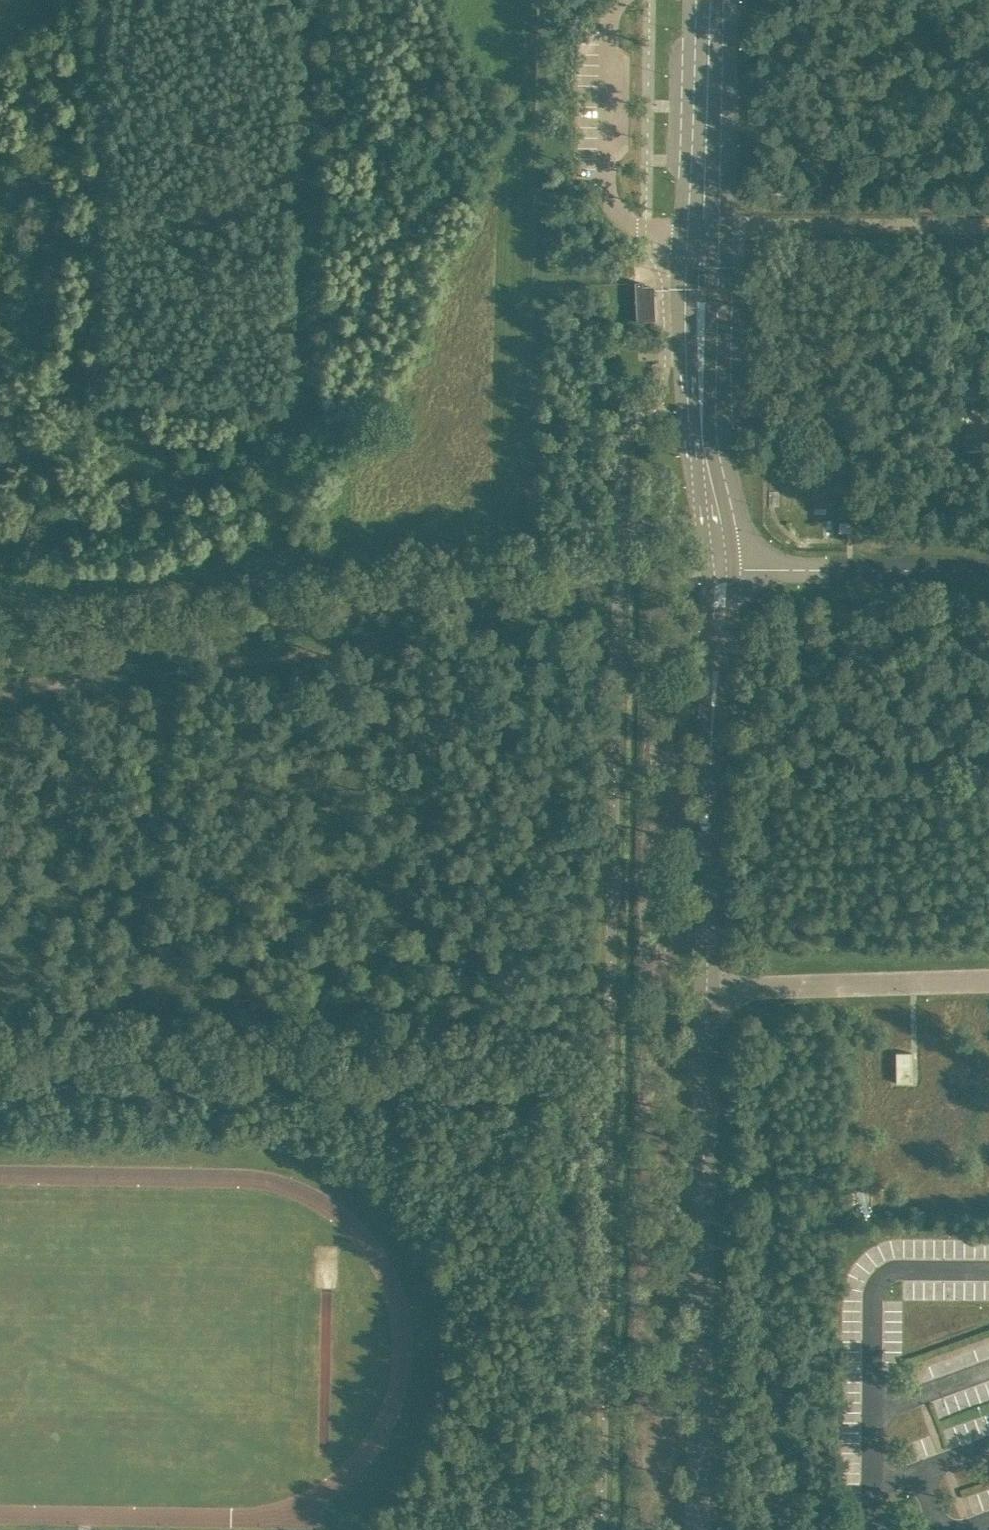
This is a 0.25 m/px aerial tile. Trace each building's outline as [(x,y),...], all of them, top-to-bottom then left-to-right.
[(641,281),(635,282),(637,321),(655,320),(655,314),(653,315),(652,294),(642,294),(641,286),(641,281)] [(847,521),(839,521),(839,531),(847,531),(847,521)] [(912,1052),(896,1052),(896,1082),(912,1081),(912,1052)]
